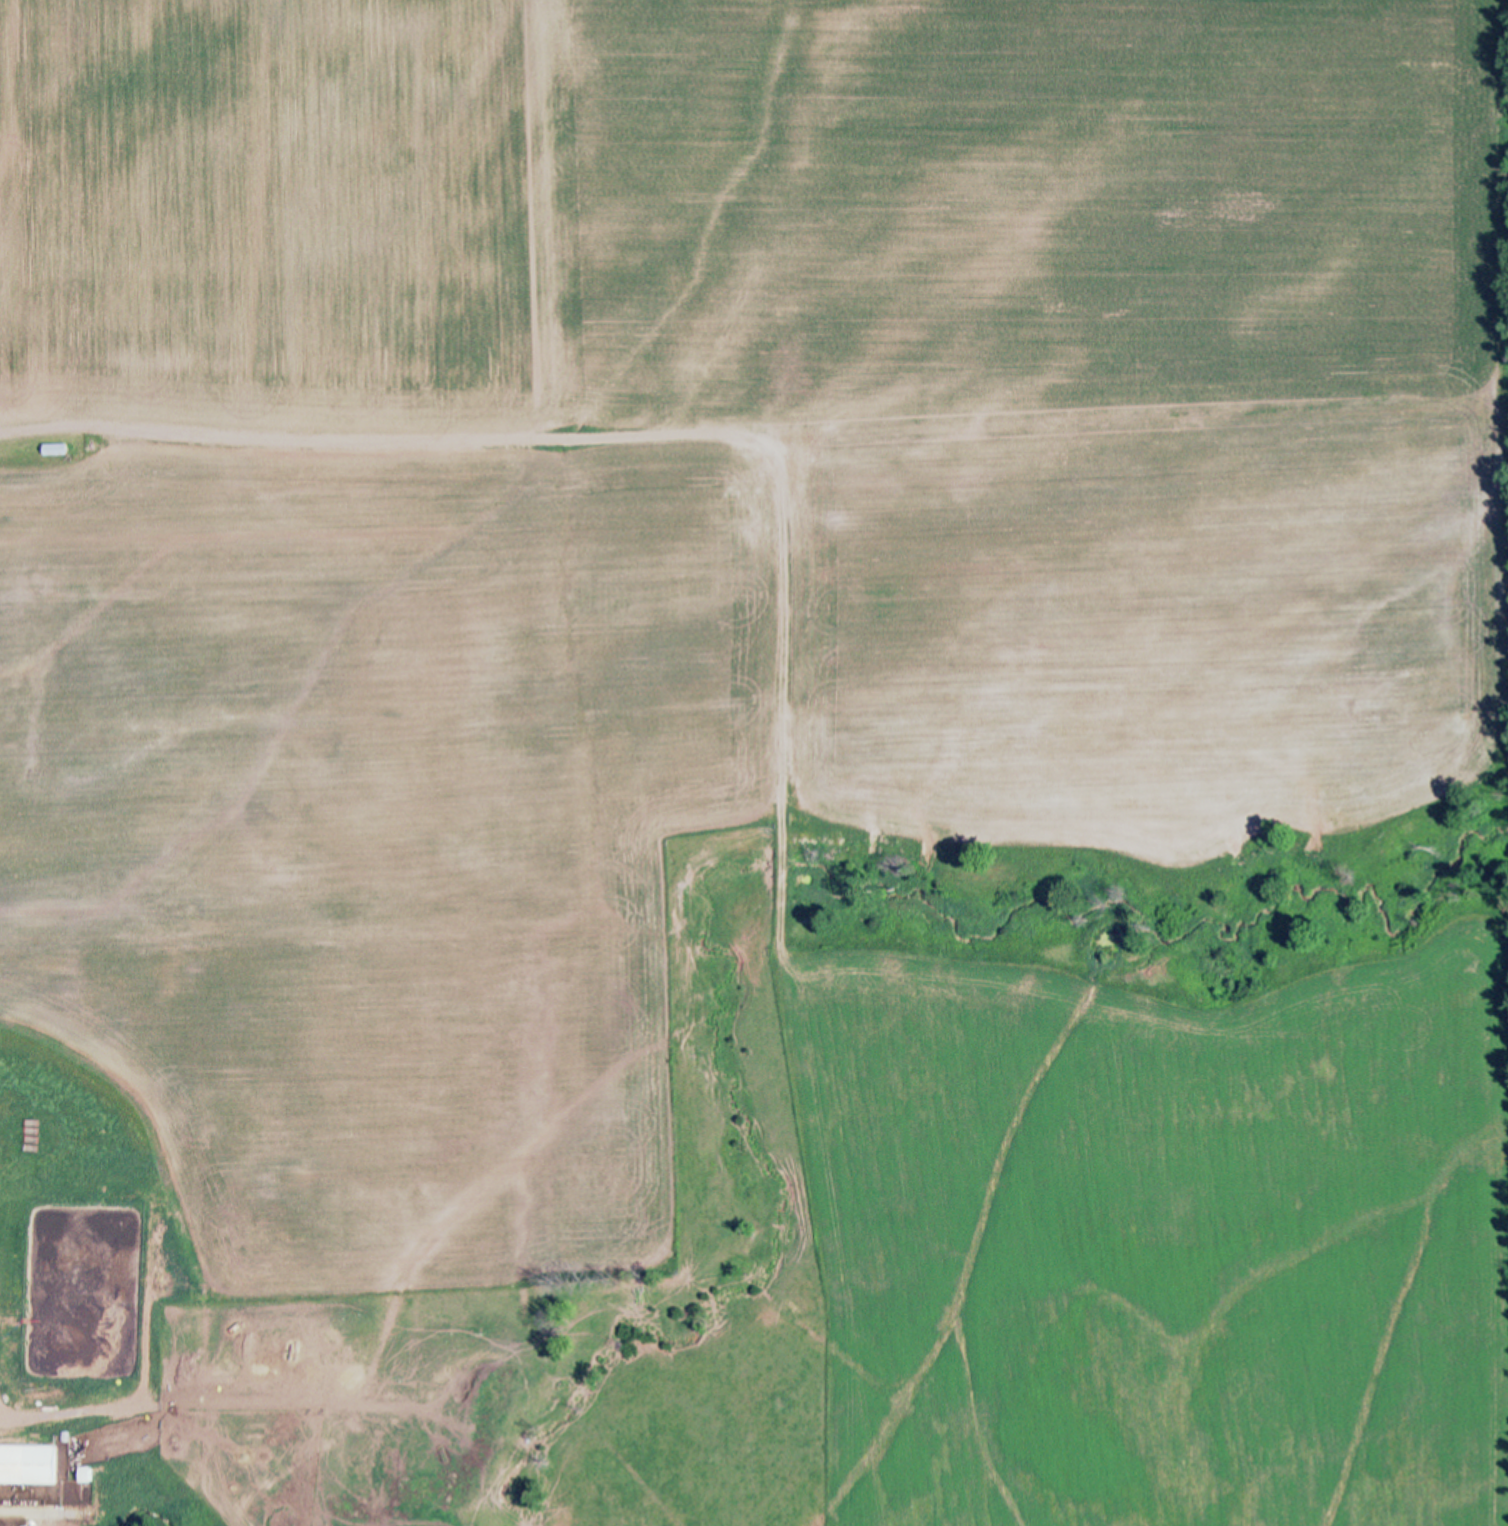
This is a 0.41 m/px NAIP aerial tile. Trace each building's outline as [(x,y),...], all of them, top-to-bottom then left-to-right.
[(43,446),(43,456),(66,456),(66,446),(43,446)] [(58,1482),(0,1482),(0,1446),(58,1446),(58,1482)] [(83,1480),(84,1466),(95,1466),(94,1481),(83,1480)]
